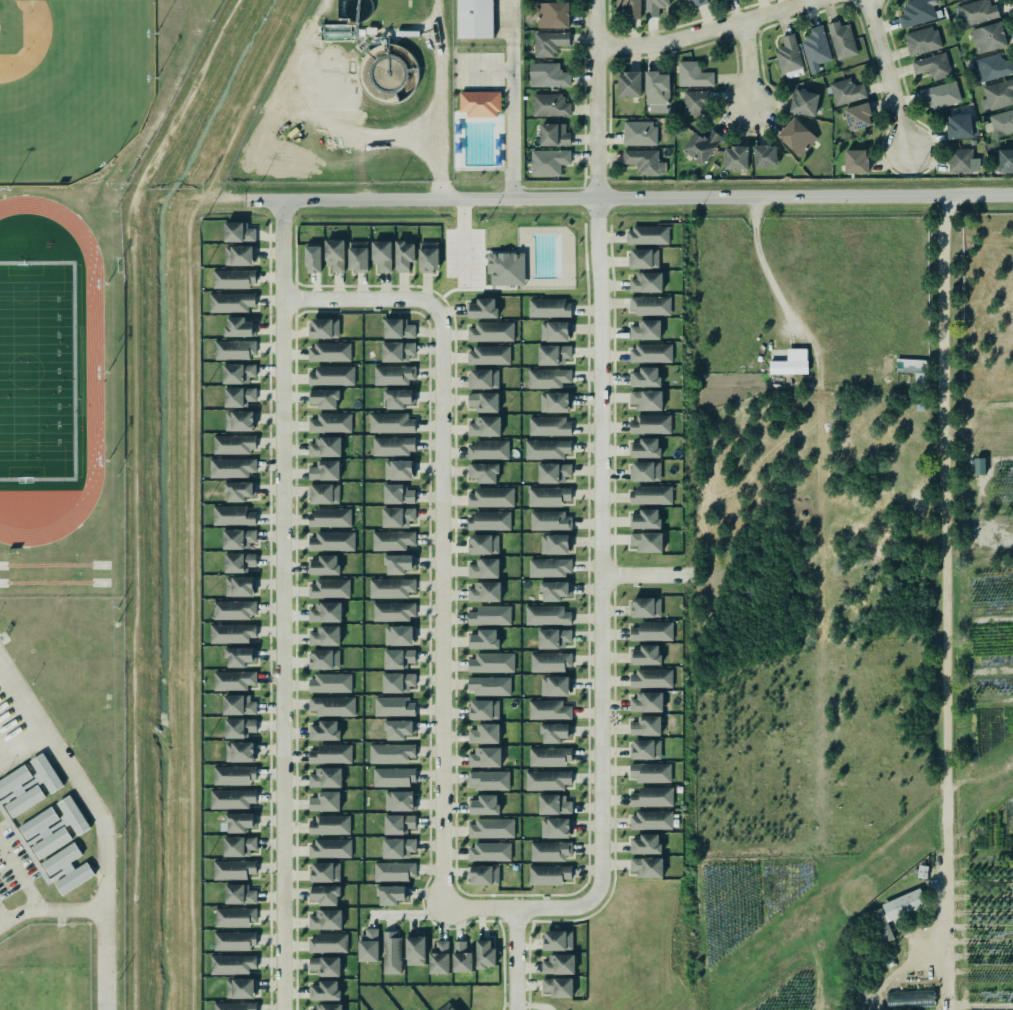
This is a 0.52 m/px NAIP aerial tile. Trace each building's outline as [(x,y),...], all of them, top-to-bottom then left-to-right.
[(493,0),(457,0),(458,39),(494,38),(493,0)] [(616,9),(627,8),(627,19),(641,19),(641,0),(616,0),(616,9)] [(659,17),(659,7),(669,7),(669,0),(646,0),(646,17),(659,17)] [(937,18),(933,6),(938,4),(937,0),(912,0),(903,3),(906,13),(898,15),(902,29),(937,18)] [(958,4),(958,7),(963,26),(999,16),(995,4),(989,5),(988,0),(985,0),(973,0),(958,4)] [(536,2),(536,29),(568,29),(568,18),(568,11),(568,3),(536,2)] [(858,55),(850,24),(841,26),(839,21),(827,24),(837,61),(858,55)] [(970,30),(977,55),(1008,46),(1001,21),(970,30)] [(810,75),(820,72),(818,64),(832,60),(823,25),(809,29),(811,37),(801,39),(810,75)] [(910,57),(942,48),(936,25),(904,34),(910,57)] [(570,33),(535,32),(534,57),(556,58),(556,46),(570,46),(570,33)] [(781,74),(784,73),(786,79),(803,74),(801,68),(803,68),(793,34),(780,37),(783,46),(776,48),(777,50),(774,51),(781,74)] [(909,60),(913,75),(927,71),(928,78),(931,77),(933,82),(953,76),(945,50),(909,60)] [(1010,59),(1012,70),(1012,73),(983,82),(977,59),(998,53),(1000,59),(1002,58),(1003,62),(1010,59)] [(677,61),(696,61),(696,66),(699,66),(699,72),(712,72),(713,86),(677,86),(677,61)] [(569,87),(569,73),(560,73),(560,70),(558,70),(558,63),(530,63),(530,79),(536,79),(536,87),(569,87)] [(646,72),(647,113),(669,112),(669,72),(646,72)] [(641,73),(618,73),(618,97),(642,97),(641,73)] [(835,106),(866,97),(862,83),(854,86),(853,83),(851,84),(849,77),(828,83),(835,106)] [(980,100),(983,112),(1012,105),(1012,79),(982,86),(985,99),(980,100)] [(931,109),(961,104),(957,82),(920,89),(922,103),(930,102),(931,109)] [(793,89),(818,94),(814,118),(789,112),(791,100),(793,89)] [(685,116),(708,115),(707,91),(684,92),(685,116)] [(459,92),(459,112),(466,112),(466,117),(496,117),(496,112),(500,112),(500,92),(459,92)] [(571,116),(570,104),(564,104),(564,94),(533,94),(533,116),(571,116)] [(842,109),(867,102),(873,124),(871,125),(871,126),(849,132),(842,109)] [(987,116),(1012,108),(1012,132),(994,137),(987,116)] [(947,117),(948,123),(946,123),(948,140),(973,137),(972,135),(977,135),(975,121),(971,121),(969,114),(947,117)] [(818,138),(794,117),(777,135),(800,157),(818,138)] [(656,145),(622,146),(622,132),(622,129),(623,129),(623,121),(651,121),(651,126),(656,126),(656,145)] [(565,124),(541,124),(541,146),(571,146),(571,132),(565,132),(565,124)] [(701,166),(681,151),(695,132),(700,136),(701,134),(705,137),(711,129),(722,137),(715,147),(715,148),(701,166)] [(754,167),(777,166),(777,145),(753,146),(754,167)] [(724,149),(730,149),(731,147),(747,147),(747,171),(723,170),(724,149)] [(973,148),(948,149),(949,173),(979,172),(979,164),(973,164),(973,148)] [(622,150),(657,149),(658,161),(664,161),(665,172),(658,172),(658,175),(638,175),(638,170),(636,170),(636,164),(622,164),(622,150)] [(867,149),(845,150),(845,173),(868,173),(867,149)] [(998,149),(999,173),(1012,173),(1012,149),(998,149)] [(530,151),(530,176),(559,176),(560,165),(569,165),(569,151),(530,151)] [(223,220),(223,240),(254,240),(254,227),(246,227),(246,221),(242,221),(242,220),(223,220)] [(626,244),(668,244),(668,227),(626,226),(626,244)] [(323,237),(323,258),(324,258),(324,264),(330,264),(330,271),(342,271),(342,258),(343,258),(343,237),(323,237)] [(394,239),(394,268),(395,268),(395,271),(408,271),(408,267),(408,259),(410,259),(410,262),(413,262),(413,259),(414,259),(414,242),(404,242),(404,239),(394,239)] [(367,241),(348,241),(349,271),(368,271),(367,241)] [(372,264),(378,264),(378,272),(391,272),(391,241),(372,241),(372,264)] [(418,241),(418,246),(418,269),(418,272),(431,272),(431,268),(437,268),(437,241),(418,241)] [(224,246),(224,263),(251,263),(251,257),(254,257),(254,245),(251,245),(251,244),(230,244),(230,246),(224,246)] [(306,244),(305,272),(320,272),(321,245),(306,244)] [(629,247),(651,247),(651,248),(657,248),(657,266),(627,266),(627,254),(629,254),(629,247)] [(494,274),(491,274),(490,254),(527,253),(527,286),(494,286),(494,274)] [(255,270),(213,270),(213,287),(255,288),(255,270)] [(629,292),(662,293),(662,273),(635,272),(635,279),(629,279),(629,292)] [(248,312),(248,306),(255,306),(255,294),(209,293),(209,312),(248,312)] [(670,314),(670,296),(629,297),(629,314),(670,314)] [(496,300),(470,299),(469,317),(496,318),(496,300)] [(528,299),(528,317),(570,317),(571,300),(528,299)] [(245,316),(225,316),(225,336),(255,336),(255,322),(245,322),(245,316)] [(413,336),(383,336),(383,317),(401,317),(402,318),(405,318),(405,323),(414,323),(413,336)] [(338,318),(311,319),(311,338),(339,338),(338,318)] [(660,319),(640,320),(640,325),(629,325),(629,340),(660,339),(660,319)] [(466,340),(512,341),(512,322),(474,321),(474,327),(467,327),(466,340)] [(570,341),(570,322),(540,321),(540,341),(570,341)] [(214,359),(255,359),(256,341),(215,340),(214,359)] [(381,360),(380,340),(402,340),(402,341),(414,341),(413,354),(408,353),(407,361),(381,360)] [(307,347),(307,360),(350,360),(350,342),(313,342),(313,347),(307,347)] [(672,362),(672,345),(629,344),(629,362),(672,362)] [(571,345),(538,345),(538,365),(564,365),(565,358),(570,358),(571,345)] [(510,347),(467,346),(467,364),(509,364),(510,347)] [(769,374),(807,373),(807,348),(787,349),(787,360),(769,361),(769,374)] [(914,384),(926,384),(927,360),(896,359),(895,372),(915,372),(914,384)] [(221,362),(242,362),(242,363),(254,363),(254,375),(248,375),(248,382),(221,382),(221,362)] [(373,365),(373,384),(383,384),(383,383),(406,383),(407,382),(408,378),(414,378),(414,364),(405,364),(373,365)] [(314,365),(353,365),(353,384),(307,384),(307,371),(314,371),(314,365)] [(659,386),(659,367),(640,367),(640,372),(632,372),(632,386),(659,386)] [(498,369),(470,369),(470,388),(498,388),(498,369)] [(571,369),(528,369),(528,388),(562,388),(562,382),(570,382),(571,369)] [(224,407),(247,407),(247,401),(255,402),(256,388),(225,388),(224,407)] [(310,388),(338,388),(338,398),(335,398),(335,407),(316,407),(316,402),(310,402),(307,402),(307,389),(310,389),(310,388)] [(405,409),(405,403),(415,403),(414,389),(385,389),(385,409),(405,409)] [(662,410),(662,390),(629,391),(629,403),(635,403),(635,410),(662,410)] [(475,405),(467,404),(467,392),(479,392),(479,391),(497,391),(497,410),(475,410),(475,405)] [(540,412),(570,412),(570,392),(540,392),(540,412)] [(224,411),(225,431),(255,431),(255,411),(224,411)] [(307,431),(350,432),(350,413),(316,413),(316,418),(307,418),(307,431)] [(369,414),(369,432),(414,432),(414,414),(369,414)] [(629,433),(670,434),(671,415),(630,415),(629,433)] [(500,416),(474,416),(474,423),(468,423),(468,436),(500,436),(500,416)] [(527,416),(564,416),(564,421),(570,421),(570,434),(528,434),(527,416)] [(213,454),(253,454),(254,435),(213,435),(213,454)] [(307,442),(314,442),(314,436),(319,436),(319,435),(340,435),(340,455),(307,455),(307,442)] [(372,455),(413,455),(413,437),(372,437),(372,455)] [(659,457),(659,439),(630,440),(630,458),(659,457)] [(466,458),(466,445),(474,445),(474,440),(507,440),(507,459),(499,459),(499,457),(466,458)] [(571,440),(525,440),(525,459),(563,459),(563,453),(571,453),(571,440)] [(209,458),(208,477),(247,477),(247,471),(254,471),(254,458),(209,458)] [(975,475),(985,475),(985,458),(974,458),(975,475)] [(307,478),(311,478),(311,477),(319,478),(337,479),(338,478),(338,459),(319,459),(319,460),(315,460),(315,465),(308,465),(307,478)] [(383,461),(389,460),(389,459),(411,459),(411,460),(414,460),(414,473),(412,473),(412,478),(390,478),(384,478),(383,461)] [(632,481),(660,481),(660,461),(632,461),(632,481)] [(498,483),(498,463),(470,464),(470,478),(478,478),(478,483),(498,483)] [(564,483),(564,476),(570,476),(570,464),(539,463),(538,483),(564,483)] [(255,482),(225,482),(226,501),(247,501),(247,498),(255,497),(255,482)] [(311,504),(339,503),(338,484),(311,484),(311,504)] [(384,503),(414,504),(414,490),(407,489),(407,484),(384,484),(384,503)] [(628,490),(629,503),(671,503),(671,484),(634,484),(634,490),(628,490)] [(514,506),(514,487),(474,487),(474,493),(467,493),(467,507),(514,506)] [(562,507),(562,500),(570,501),(571,487),(528,487),(528,506),(562,507)] [(212,524),(212,505),(245,505),(245,511),(254,511),(254,524),(212,524)] [(307,512),(307,526),(350,526),(350,508),(314,507),(314,512),(307,512)] [(382,527),(409,527),(409,520),(414,520),(415,508),(383,507),(382,527)] [(659,528),(659,510),(631,511),(631,528),(659,528)] [(467,528),(466,515),(473,515),(473,511),(509,511),(509,529),(467,528)] [(530,530),(571,530),(571,512),(530,512),(530,530)] [(223,530),(223,549),(250,549),(250,541),(256,541),(256,529),(223,530)] [(315,537),(309,537),(309,550),(354,551),(355,532),(316,530),(315,537)] [(406,550),(406,544),(415,544),(415,532),(372,531),(372,550),(406,550)] [(662,532),(632,533),(632,552),(662,552),(662,532)] [(466,540),(466,553),(497,553),(497,533),(470,533),(470,540),(466,540)] [(541,534),(541,554),(570,554),(570,534),(541,534)] [(224,553),(225,573),(247,572),(247,566),(256,566),(255,552),(224,553)] [(310,558),(318,558),(318,554),(335,554),(335,563),(338,563),(338,572),(307,572),(307,560),(310,560),(310,558)] [(386,572),(386,564),(383,564),(382,554),(411,554),(411,567),(405,567),(405,572),(386,572)] [(571,576),(571,559),(529,558),(528,576),(571,576)] [(499,577),(498,559),(467,559),(468,578),(499,577)] [(224,576),(224,595),(252,595),(252,589),(254,589),(254,576),(251,576),(251,575),(230,575),(230,576),(224,576)] [(369,597),(368,578),(414,577),(415,591),(406,591),(406,596),(369,597)] [(308,598),(349,598),(349,580),(308,579),(308,598)] [(539,581),(567,580),(567,581),(570,581),(570,595),(561,595),(561,600),(542,600),(542,590),(539,590),(539,581)] [(500,601),(500,581),(474,582),(474,588),(467,588),(467,601),(500,601)] [(632,617),(660,617),(661,598),(632,597),(632,617)] [(307,621),(307,607),(314,608),(314,601),(340,600),(340,620),(307,621)] [(256,601),(213,601),(213,618),(256,619),(256,601)] [(372,602),(372,620),(409,620),(409,615),(414,615),(414,602),(372,602)] [(467,610),(467,623),(478,623),(496,623),(510,623),(510,605),(477,605),(477,610),(467,610)] [(564,605),(525,605),(525,624),(571,624),(571,611),(564,611),(564,605)] [(629,639),(629,626),(638,626),(638,621),(671,621),(671,639),(629,639)] [(210,643),(248,643),(248,637),(256,637),(256,624),(210,624),(210,643)] [(309,645),(340,645),(339,625),(319,626),(319,631),(309,631),(309,645)] [(385,645),(414,645),(414,625),(384,626),(385,645)] [(538,648),(564,648),(564,641),(571,641),(571,629),(538,629),(538,648)] [(497,649),(498,631),(471,630),(470,648),(497,649)] [(223,646),(223,656),(227,656),(226,666),(246,666),(246,660),(255,660),(255,646),(223,646)] [(660,664),(659,646),(632,646),(632,665),(660,664)] [(339,649),(311,649),(311,669),(339,669),(339,649)] [(384,668),(407,669),(407,666),(415,666),(415,650),(385,649),(384,668)] [(467,670),(467,658),(474,658),(474,651),(513,652),(513,671),(467,670)] [(571,653),(530,653),(530,670),(571,671),(571,653)] [(635,668),(671,669),(671,687),(628,686),(629,673),(635,673),(635,668)] [(211,670),(211,690),(223,690),(223,688),(244,688),(244,689),(246,689),(246,684),(255,684),(255,670),(211,670)] [(308,690),(350,691),(350,673),(313,673),(313,678),(308,678),(308,690)] [(382,693),(409,693),(409,685),(415,685),(415,673),(382,673),(382,693)] [(540,677),(541,696),(570,696),(570,676),(540,677)] [(510,677),(468,677),(468,695),(510,694),(510,677)] [(663,711),(662,692),(636,692),(636,698),(629,699),(630,712),(663,711)] [(222,694),(222,713),(255,714),(255,700),(248,700),(248,694),(222,694)] [(307,696),(307,709),(314,709),(314,715),(319,715),(319,714),(337,714),(337,715),(353,715),(353,696),(307,696)] [(373,696),(408,696),(408,701),(414,701),(414,714),(373,715),(373,696)] [(470,699),(470,705),(467,705),(467,718),(491,718),(492,717),(497,717),(498,717),(498,699),(492,699),(491,698),(470,699)] [(528,719),(571,719),(571,706),(562,706),(562,700),(528,700),(528,719)] [(630,736),(661,735),(660,716),(640,716),(640,721),(630,722),(630,736)] [(223,737),(223,718),(243,717),(243,718),(255,718),(255,731),(247,732),(247,736),(245,737),(223,737)] [(383,719),(383,729),(385,729),(385,739),(405,739),(405,733),(414,733),(414,719),(383,719)] [(338,722),(311,722),(311,740),(339,740),(338,722)] [(467,729),(467,742),(498,742),(498,722),(479,722),(479,723),(476,723),(476,729),(467,729)] [(562,743),(562,738),(571,737),(571,723),(541,724),(541,743),(562,743)] [(660,740),(632,739),(632,759),(660,759),(660,740)] [(224,742),(230,742),(231,741),(252,741),(252,761),(224,761),(224,742)] [(368,743),(414,743),(414,756),(407,756),(407,762),(368,763),(368,743)] [(308,763),(351,763),(352,744),(317,744),(317,750),(308,750),(308,763)] [(467,753),(467,765),(499,765),(499,746),(480,746),(479,747),(474,747),(474,753),(467,753)] [(571,748),(529,748),(529,765),(571,765),(571,748)] [(43,781),(50,793),(64,785),(43,752),(28,761),(41,782),(43,781)] [(670,763),(630,763),(630,782),(671,781),(670,763)] [(12,791),(16,798),(5,804),(12,817),(46,798),(36,780),(34,781),(25,765),(0,779),(0,797),(12,791)] [(214,784),(256,784),(256,766),(214,766),(214,784)] [(415,768),(373,768),(373,785),(415,785),(415,768)] [(341,787),(341,769),(308,769),(308,787),(341,787)] [(508,771),(467,771),(467,789),(508,789),(508,771)] [(571,771),(526,771),(525,790),(564,790),(564,784),(571,784),(571,771)] [(672,787),(630,788),(630,806),(673,806),(672,787)] [(415,809),(390,809),(384,809),(384,791),(390,791),(390,790),(413,789),(413,797),(414,797),(415,809)] [(256,790),(210,790),(210,808),(256,808),(256,790)] [(340,810),(339,791),(318,791),(318,797),(309,797),(309,811),(340,810)] [(89,829),(72,794),(56,802),(67,824),(70,822),(76,835),(89,829)] [(471,814),(498,814),(498,796),(471,796),(471,814)] [(539,814),(571,814),(571,796),(539,796),(539,814)] [(18,825),(26,840),(39,833),(42,840),(31,846),(38,858),(72,840),(62,822),(61,823),(52,807),(18,825)] [(672,829),(673,812),(630,811),(630,829),(672,829)] [(223,812),(223,822),(227,822),(227,831),(246,831),(246,826),(255,826),(255,812),(223,812)] [(314,814),(349,814),(349,833),(308,833),(308,820),(314,820),(314,814)] [(383,814),(383,833),(403,833),(406,833),(406,827),(414,827),(414,814),(383,814)] [(467,823),(467,836),(513,837),(513,818),(474,817),(474,823),(467,823)] [(540,837),(568,836),(568,831),(571,831),(570,818),(568,818),(568,817),(546,817),(546,818),(540,818),(540,837)] [(659,854),(660,836),(633,835),(632,853),(659,854)] [(223,856),(250,856),(250,850),(256,850),(256,837),(223,837),(223,856)] [(382,837),(382,857),(408,857),(408,850),(414,850),(414,837),(382,837)] [(308,857),(351,858),(351,840),(308,840),(308,857)] [(571,860),(571,842),(530,841),(530,860),(571,860)] [(473,842),(509,842),(509,860),(467,860),(467,846),(473,846),(473,842)] [(41,861),(51,879),(52,878),(61,895),(95,876),(87,862),(74,868),(70,861),(82,855),(75,843),(41,861)] [(662,877),(662,857),(629,858),(629,871),(636,871),(636,877),(662,877)] [(256,861),(213,861),(213,880),(247,880),(247,874),(256,874),(256,861)] [(312,881),(340,882),(340,862),(312,862),(312,881)] [(374,880),(415,880),(415,863),(374,862),(374,880)] [(467,866),(470,866),(470,864),(491,864),(491,865),(498,865),(498,884),(469,883),(469,878),(467,878),(467,866)] [(571,866),(528,865),(528,884),(562,885),(562,878),(571,878),(571,866)] [(225,903),(256,904),(256,890),(248,890),(248,884),(225,884),(225,903)] [(379,904),(379,895),(375,895),(375,884),(404,885),(404,898),(398,898),(398,904),(379,904)] [(338,885),(311,886),(312,904),(339,903),(338,885)] [(881,903),(888,921),(927,906),(920,888),(881,903)] [(214,907),(255,907),(255,920),(248,920),(248,926),(214,927),(214,907)] [(883,943),(894,938),(881,907),(871,912),(883,943)] [(308,915),(308,928),(340,928),(341,908),(320,908),(320,909),(314,909),(314,915),(308,915)] [(365,928),(377,928),(377,960),(357,960),(357,939),(365,939),(365,928)] [(544,950),(572,950),(572,930),(544,931),(544,950)] [(382,974),(400,974),(400,931),(383,931),(382,974)] [(213,950),(254,950),(254,932),(213,932),(213,950)] [(347,952),(347,934),(308,933),(308,952),(347,952)] [(405,935),(405,964),(423,964),(424,935),(405,935)] [(490,939),(476,940),(476,968),(496,967),(495,947),(491,948),(490,939)] [(428,972),(428,952),(435,952),(435,940),(447,940),(447,972),(428,972)] [(452,940),(452,970),(471,970),(471,951),(465,951),(465,940),(452,940)] [(574,954),(548,954),(548,961),(541,961),(541,973),(574,973),(574,954)] [(209,973),(210,955),(254,955),(254,968),(248,968),(248,974),(209,973)] [(309,956),(309,969),(317,969),(317,975),(339,975),(339,955),(320,955),(320,957),(309,956)] [(224,978),(224,997),(253,997),(253,991),(255,991),(255,978),(224,978)] [(572,996),(572,978),(541,978),(541,995),(572,996)] [(308,985),(308,998),(338,998),(338,989),(336,989),(336,979),(318,979),(318,984),(311,984),(311,985),(308,985)] [(934,990),(886,991),(887,1007),(934,1006),(934,990)] [(255,1002),(255,1009),(212,1009),(212,1002),(238,1002),(242,1002),(254,1002),(255,1001),(255,1002)]
